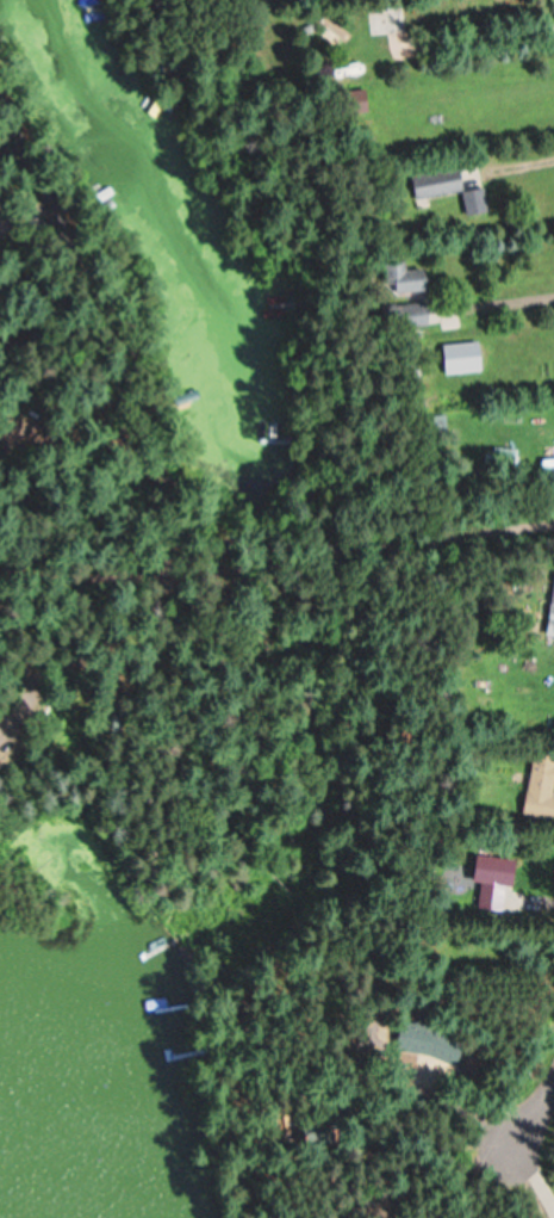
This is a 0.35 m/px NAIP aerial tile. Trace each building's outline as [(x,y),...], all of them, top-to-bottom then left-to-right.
[(335,113),(363,113),(363,89),(335,89),(335,113)] [(406,174),(411,199),(459,190),(455,165),(406,174)] [(380,291),(420,288),(418,267),(401,269),(400,256),(377,258),(380,291)] [(388,328),(420,328),(420,303),(388,303),(388,328)] [(477,369),(473,340),(435,345),(440,375),(477,369)] [(553,637),(553,572),(550,571),(542,636),(553,637)] [(553,788),(553,754),(528,750),(519,813),(550,818),(553,788)] [(501,909),(506,859),(468,855),(465,880),(475,881),(473,907),(501,909)] [(386,1047),(450,1060),(456,1030),(392,1017),(386,1047)]
